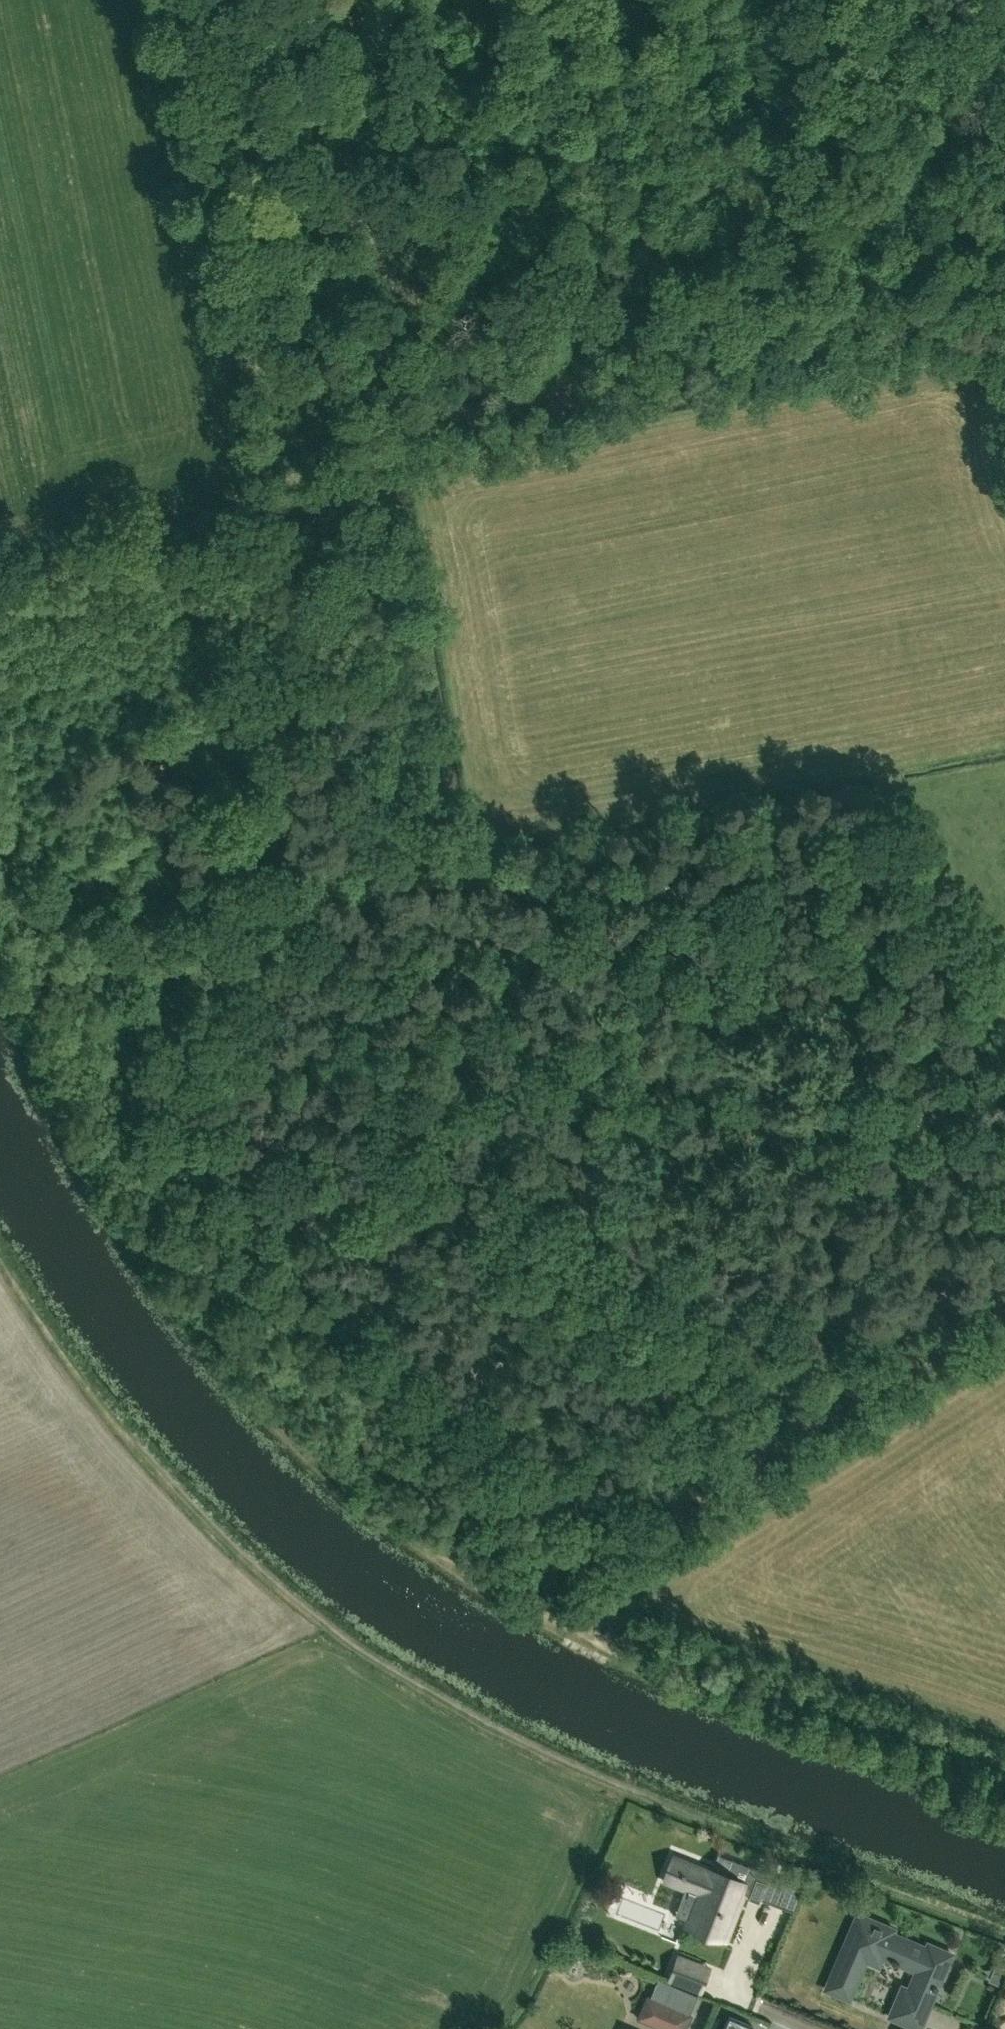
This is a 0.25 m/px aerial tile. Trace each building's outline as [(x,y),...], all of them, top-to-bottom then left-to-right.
[(672,1856),(665,1877),(676,1882),(699,1890),(686,1923),(723,1937),(741,1890),(776,1903),(785,1879),(756,1868),(731,1858),(725,1874),(708,1867),(707,1869),(684,1861),(672,1856)] [(937,1984),(950,1953),(927,1944),(926,1946),(891,1931),(893,1928),(857,1912),(824,1988),(847,1999),(853,1984),(864,1957),(877,1963),(881,1954),(890,1958),(889,1960),(896,1964),(897,1961),(916,1969),(907,1989),(902,1987),(890,2016),(918,2028),(937,1984)] [(669,1980),(692,1989),(699,1992),(709,1967),(691,1960),(679,1956),(669,1980)] [(665,2004),(647,1996),(638,2018),(663,2028),(685,2028),(691,2015),(665,2004)] [(753,2026),(729,2016),(724,2028),(752,2028),(753,2026)]
